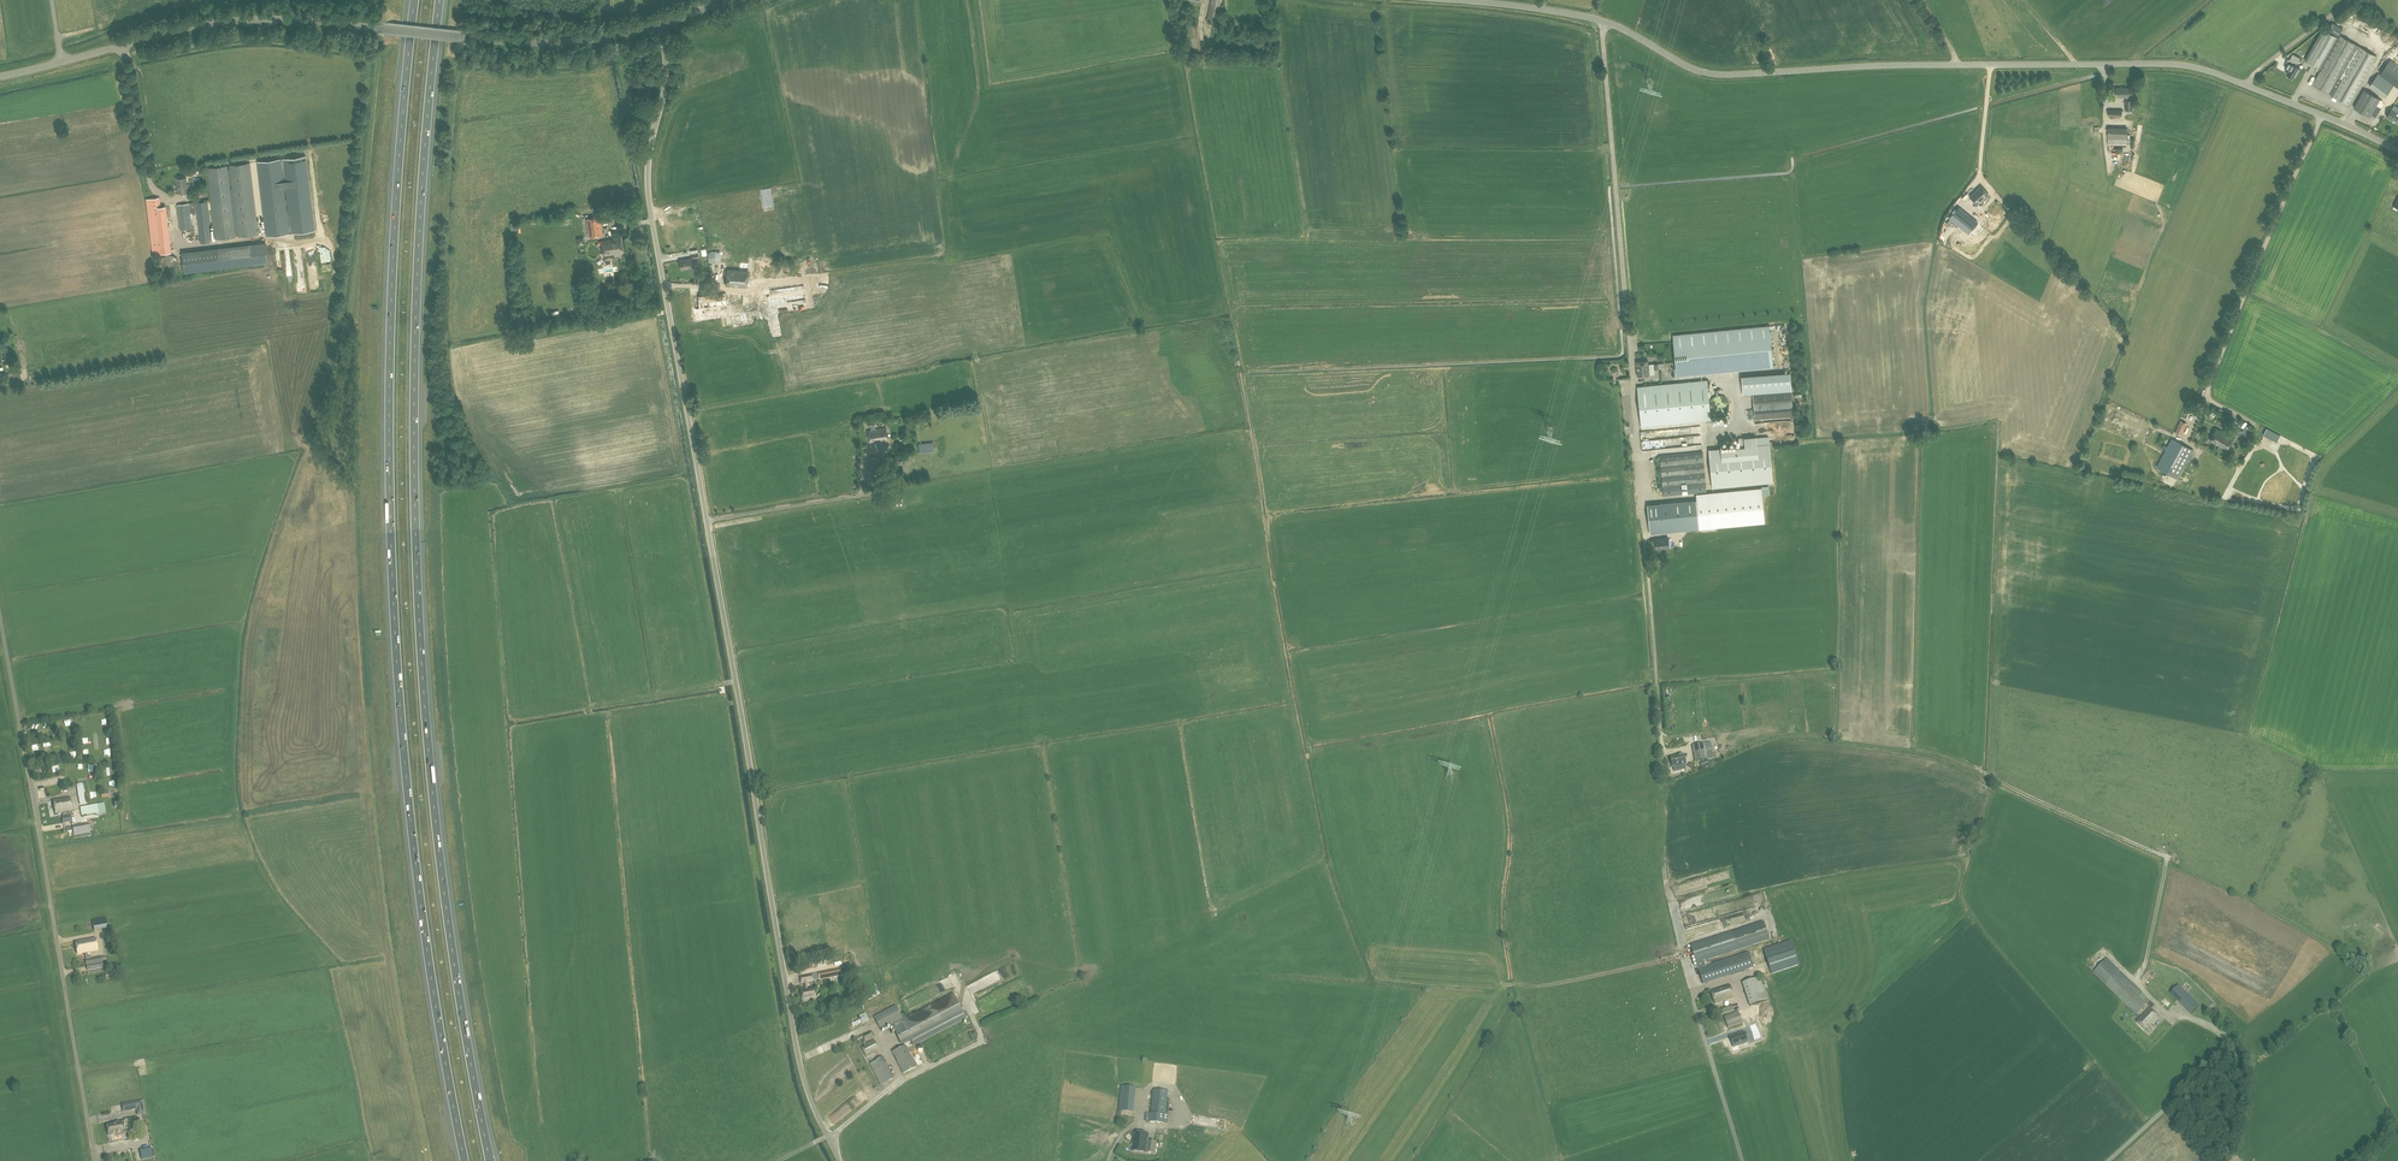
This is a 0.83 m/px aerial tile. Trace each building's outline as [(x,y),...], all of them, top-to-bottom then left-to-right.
[(1223,0),(1211,0),(1207,20),(1218,22),(1223,0)] [(2349,15),(2346,21),(2359,27),(2362,21),(2349,15)] [(2380,33),(2392,47),(2397,42),(2397,43),(2397,32),(2391,24),(2385,28),(2380,33)] [(2325,30),(2307,61),(2322,70),(2340,38),(2325,30)] [(2313,85),(2329,94),(2357,46),(2341,37),(2313,85)] [(2334,97),(2350,106),(2377,57),(2361,48),(2334,97)] [(2285,68),(2289,70),(2286,74),(2294,78),(2300,68),(2295,66),(2297,62),(2300,58),(2292,54),(2289,60),(2288,59),(2286,62),(2287,63),(2285,68)] [(2390,59),(2382,71),(2380,74),(2397,87),(2397,65),(2390,59)] [(2378,73),(2369,85),(2385,97),(2394,85),(2380,75),(2378,73)] [(2133,88),(2116,88),(2116,96),(2133,96),(2133,88)] [(2372,116),(2376,118),(2381,109),(2377,106),(2381,100),(2365,91),(2355,109),(2371,118),(2372,116)] [(2125,113),(2129,113),(2129,110),(2133,110),(2133,99),(2125,99),(2125,110),(2125,113)] [(2397,124),(2397,108),(2395,106),(2395,107),(2393,110),(2388,118),(2397,124)] [(2108,128),(2108,138),(2127,139),(2127,129),(2108,128)] [(315,230),(307,156),(258,162),(267,236),(315,230)] [(216,239),(258,234),(250,163),(208,167),(216,239)] [(176,178),(177,193),(188,192),(186,177),(176,178)] [(1981,185),(1969,196),(1977,204),(1989,194),(1981,185)] [(159,197),(146,199),(153,254),(171,252),(166,206),(161,206),(159,197)] [(208,201),(196,202),(196,203),(197,212),(200,243),(213,242),(208,201)] [(189,203),(177,205),(180,229),(192,228),(190,213),(189,203)] [(1958,225),(1969,234),(1978,222),(1958,207),(1949,218),(1958,225)] [(1982,207),(1975,213),(1979,217),(1986,211),(1982,207)] [(600,216),(586,218),(589,237),(603,235),(600,216)] [(614,258),(613,254),(623,252),(620,238),(601,241),(597,241),(598,245),(602,244),(604,256),(604,260),(614,258)] [(266,242),(182,253),(184,274),(269,263),(266,242)] [(171,255),(169,255),(167,255),(166,256),(164,257),(163,258),(161,260),(160,262),(160,264),(160,267),(161,269),(162,271),(163,272),(165,273),(167,274),(169,274),(172,274),(174,273),(176,272),(178,271),(179,268),(179,266),(179,263),(179,261),(177,259),(175,257),(173,256),(171,255)] [(692,258),(679,261),(681,269),(694,267),(692,259),(692,258)] [(738,270),(734,270),(727,269),(726,285),(746,287),(748,271),(742,271),(742,265),(738,265),(738,270)] [(803,289),(788,291),(790,300),(804,298),(803,289)] [(1768,326),(1673,335),(1677,376),(1772,367),(1768,326)] [(1649,375),(1648,360),(1636,361),(1637,376),(1649,375)] [(16,372),(2,374),(4,388),(15,386),(15,382),(21,381),(20,373),(16,373),(16,372)] [(1743,394),(1752,393),(1791,390),(1790,372),(1741,376),(1743,394)] [(1707,379),(1637,385),(1640,425),(1711,419),(1707,379)] [(1791,390),(1752,393),(1753,405),(1792,402),(1791,390)] [(1792,405),(1753,408),(1754,419),(1793,417),(1792,405)] [(2179,424),(2175,433),(2181,435),(2184,426),(2179,424)] [(876,429),(875,425),(871,425),(871,430),(868,431),(870,444),(876,442),(876,441),(888,439),(885,427),(876,429)] [(2253,431),(2246,425),(2242,431),(2248,436),(2253,431)] [(2221,436),(2223,432),(2217,428),(2210,440),(2219,446),(2223,439),(2222,438),(2222,437),(2221,436)] [(2267,428),(2263,434),(2277,442),(2280,435),(2267,428)] [(2223,439),(2219,446),(2227,450),(2234,438),(2223,432),(2221,436),(2222,437),(2222,438),(2223,439)] [(1773,482),(1769,437),(1756,438),(1756,436),(1739,438),(1740,446),(1709,449),(1712,488),(1773,482)] [(2172,438),(2159,462),(2168,467),(2165,471),(2172,475),(2176,477),(2178,478),(2193,450),(2172,438)] [(902,442),(896,441),(893,446),(895,452),(901,452),(905,447),(902,442)] [(919,453),(934,452),(933,442),(919,443),(919,453)] [(1696,493),(1706,492),(1706,481),(1703,451),(1660,455),(1662,485),(1663,496),(1696,493)] [(877,482),(881,458),(874,457),(873,457),(869,456),(866,480),(870,481),(871,481),(877,482)] [(895,477),(895,469),(888,469),(887,477),(887,480),(894,480),(895,477)] [(1762,487),(1696,494),(1699,528),(1765,522),(1762,487)] [(1650,533),(1698,529),(1695,500),(1647,505),(1650,533)] [(1662,538),(1655,539),(1656,549),(1669,548),(1668,537),(1662,537),(1662,538)] [(1704,744),(1692,746),(1695,761),(1707,759),(1704,744)] [(1670,757),(1672,767),(1686,764),(1684,754),(1670,757)] [(1708,760),(1700,763),(1702,768),(1710,765),(1708,760)] [(62,813),(63,817),(70,816),(73,816),(72,812),(70,798),(53,801),(55,813),(58,813),(58,814),(62,813)] [(97,804),(80,807),(82,816),(99,813),(99,815),(106,813),(104,803),(97,804)] [(1703,984),(1741,971),(1754,967),(1749,951),(1736,956),(1724,960),(1725,963),(1708,968),(1707,968),(1704,961),(1706,960),(1740,949),(1747,947),(1769,940),(1763,921),(1738,929),(1734,930),(1690,945),(1703,984)] [(86,959),(86,960),(91,959),(91,958),(90,952),(98,950),(96,939),(75,942),(77,954),(85,953),(86,959)] [(1790,941),(1764,949),(1772,973),(1798,965),(1790,941)] [(106,956),(102,957),(91,959),(86,960),(85,960),(87,971),(104,967),(103,963),(107,962),(106,956)] [(2142,992),(2107,959),(2093,973),(2094,974),(2127,1006),(2136,1014),(2147,1003),(2152,1008),(2155,1005),(2150,1001),(2141,992),(2142,992)] [(2086,976),(2086,974),(2086,972),(2085,971),(2084,969),(2083,968),(2082,966),(2080,965),(2079,965),(2077,965),(2075,965),(2073,965),(2071,966),(2070,968),(2069,969),(2068,971),(2067,972),(2067,974),(2067,976),(2068,978),(2069,980),(2070,981),(2071,982),(2073,983),(2075,984),(2077,984),(2078,984),(2080,983),(2082,982),(2083,981),(2084,980),(2085,978),(2086,976)] [(2144,976),(2150,981),(2159,970),(2154,965),(2144,976)] [(818,973),(819,980),(850,974),(848,967),(818,973)] [(115,979),(113,971),(105,973),(106,980),(115,979)] [(813,981),(812,974),(811,974),(800,977),(801,983),(804,983),(806,989),(800,990),(802,1002),(816,999),(814,987),(807,988),(806,982),(813,981)] [(1742,983),(1750,1006),(1767,1000),(1759,977),(1742,983)] [(1734,997),(1730,985),(1710,991),(1715,1004),(1734,997)] [(2199,1005),(2186,991),(2178,985),(2170,993),(2177,1000),(2191,1014),(2199,1005)] [(891,1026),(901,1043),(901,1045),(910,1040),(913,1046),(966,1018),(953,994),(934,1004),(891,1026)] [(903,1019),(896,1005),(873,1016),(881,1030),(903,1019)] [(1733,1010),(1732,1005),(1721,1008),(1723,1013),(1733,1010)] [(2154,1027),(2152,1025),(2159,1017),(2149,1008),(2136,1022),(2146,1031),(2150,1027),(2152,1029),(2154,1027)] [(1738,1011),(1724,1016),(1728,1027),(1743,1022),(1738,1011)] [(865,1013),(862,1015),(859,1016),(862,1023),(865,1021),(869,1020),(865,1013)] [(1753,1036),(1760,1034),(1758,1026),(1750,1029),(1753,1036)] [(872,1037),(870,1032),(862,1036),(864,1041),(872,1037)] [(1748,1042),(1744,1032),(1730,1037),(1733,1047),(1748,1042)] [(874,1040),(861,1047),(866,1058),(879,1051),(874,1040)] [(892,1052),(903,1073),(916,1067),(905,1045),(892,1052)] [(870,1064),(881,1085),(893,1079),(883,1057),(870,1064)] [(1151,1113),(1151,1114),(1150,1122),(1168,1124),(1169,1113),(1166,1112),(1168,1090),(1153,1088),(1151,1113)] [(136,1110),(138,1116),(145,1115),(142,1101),(122,1105),(124,1112),(136,1110)] [(114,1124),(107,1125),(109,1136),(118,1134),(118,1135),(124,1134),(122,1121),(114,1123),(114,1124)] [(1131,1146),(1133,1146),(1132,1152),(1146,1153),(1146,1152),(1148,1141),(1149,1134),(1134,1132),(1133,1144),(1131,1144),(1131,1146)] [(1156,1142),(1148,1141),(1146,1152),(1155,1153),(1156,1142)] [(151,1148),(139,1151),(141,1160),(153,1158),(151,1148)]
